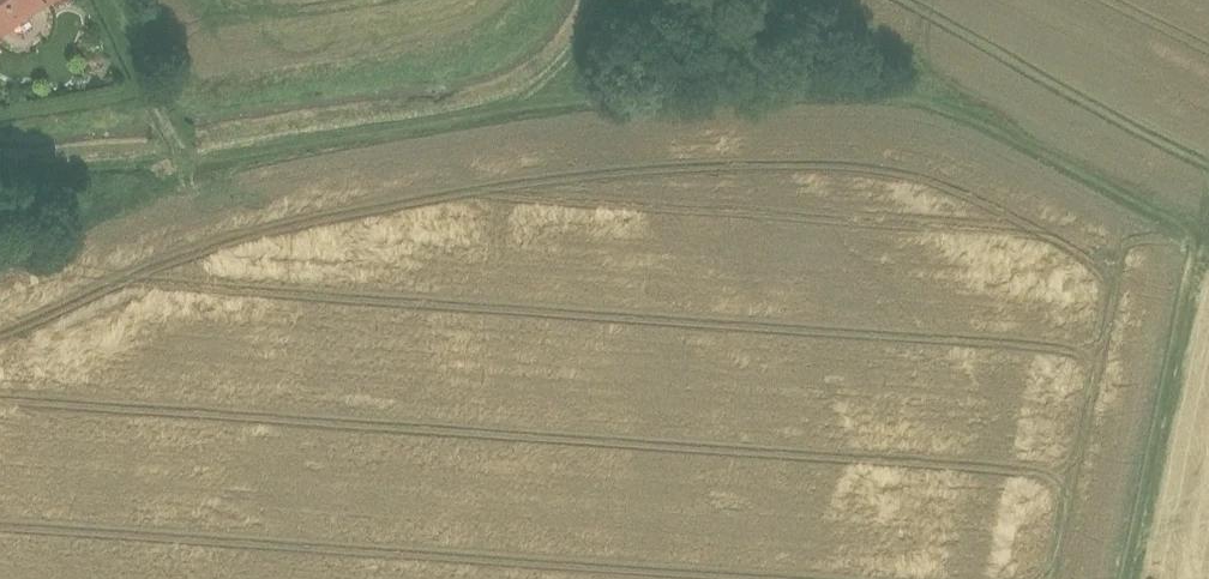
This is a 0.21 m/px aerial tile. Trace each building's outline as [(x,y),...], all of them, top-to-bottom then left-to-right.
[(50,6),(46,0),(0,0),(0,41),(50,6)]
